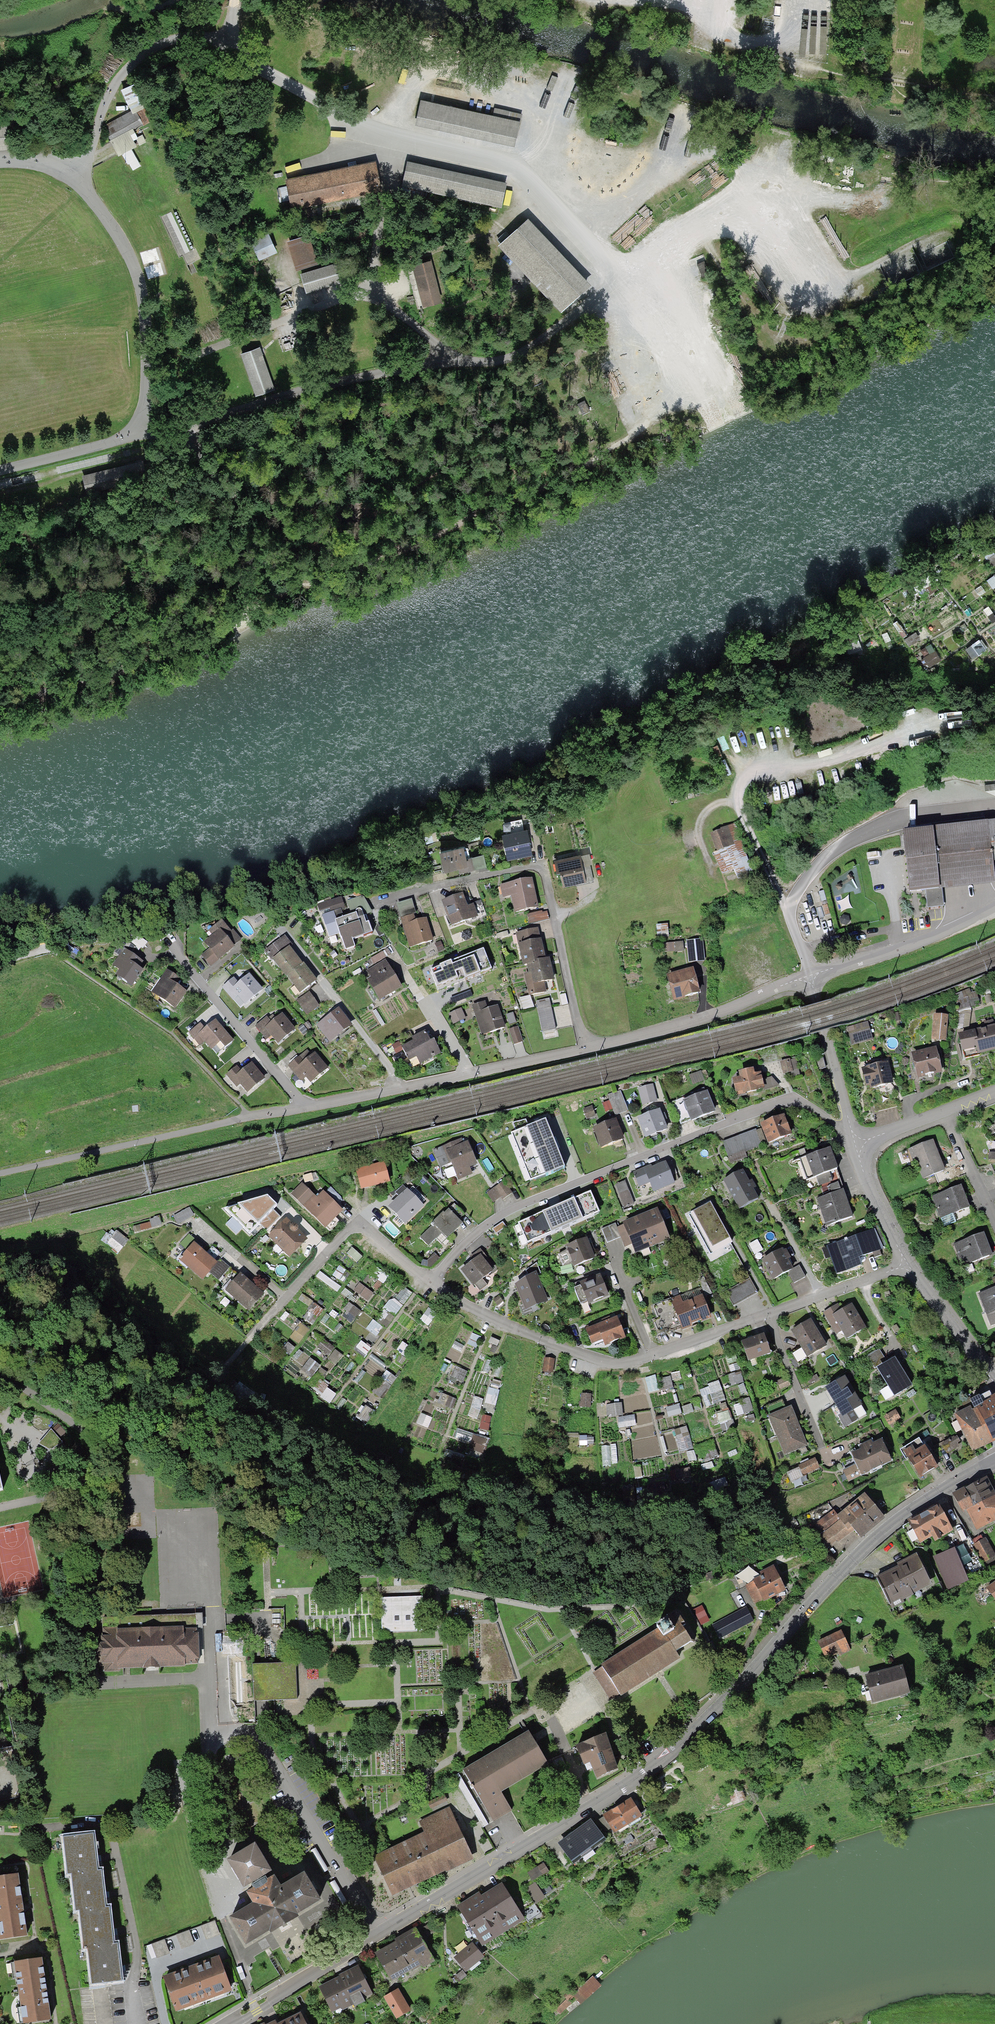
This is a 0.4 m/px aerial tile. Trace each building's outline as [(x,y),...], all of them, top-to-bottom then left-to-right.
[(103,122),(109,133),(137,120),(134,114),(138,112),(144,125),(157,119),(139,80),(120,89),(130,109),(103,122)] [(501,118),(418,99),(414,116),(513,138),(519,112),(503,109),(501,118)] [(111,137),(118,153),(125,150),(132,169),(142,165),(131,139),(138,137),(134,128),(111,137)] [(397,183),(497,205),(501,186),(401,164),(397,183)] [(285,184),(289,206),(303,203),(302,198),(377,183),(373,166),(285,184)] [(174,209),(161,215),(181,259),(194,253),(174,209)] [(498,240),(558,307),(581,286),(521,219),(498,240)] [(273,246),(267,227),(246,234),(252,252),(273,246)] [(305,233),(290,235),(295,262),(310,259),(305,233)] [(297,270),(302,287),(346,276),(341,258),(297,270)] [(418,263),(428,302),(438,299),(428,261),(418,263)] [(905,267),(909,277),(923,272),(919,262),(905,267)] [(237,348),(251,391),(268,386),(255,343),(237,348)] [(84,473),(87,490),(148,479),(145,462),(84,473)] [(507,833),(502,834),(508,859),(532,853),(526,828),(522,829),(519,817),(504,821),(507,833)] [(902,832),(910,889),(994,881),(994,821),(902,832)] [(731,824),(709,833),(715,849),(711,850),(722,875),(732,871),(735,878),(751,872),(731,824)] [(470,845),(442,852),(447,869),(464,865),(466,871),(477,868),(470,845)] [(557,874),(560,873),(563,887),(592,881),(589,864),(592,864),(589,854),(554,861),(557,874)] [(531,878),(502,885),(505,899),(510,898),(513,910),(537,904),(531,878)] [(370,893),(354,895),(355,903),(371,901),(370,893)] [(329,908),(330,911),(345,907),(341,895),(317,903),(320,911),(329,908)] [(468,895),(444,903),(453,927),(488,915),(482,898),(471,902),(468,895)] [(938,896),(925,897),(927,909),(940,908),(938,896)] [(412,899),(397,904),(410,947),(433,940),(426,917),(416,920),(414,914),(416,913),(412,899)] [(333,912),(322,915),(329,936),(339,932),(346,950),(355,946),(352,938),(372,931),(366,915),(364,916),(362,911),(361,909),(359,909),(358,909),(357,910),(356,911),(356,913),(336,921),(333,912)] [(547,911),(528,915),(529,923),(549,919),(547,911)] [(212,950),(203,957),(210,965),(242,940),(234,930),(230,933),(221,922),(216,926),(221,933),(207,944),(212,950)] [(539,928),(516,933),(523,966),(527,965),(529,972),(524,973),(528,996),(546,992),(544,982),(555,980),(551,964),(550,958),(546,959),(545,955),(539,928)] [(284,974),(287,972),(301,963),(283,939),(267,951),(284,974)] [(124,953),(115,965),(123,972),(119,976),(131,985),(141,971),(137,968),(142,961),(132,953),(135,949),(122,940),(117,947),(124,953)] [(681,942),(664,943),(665,952),(682,952),(681,942)] [(704,944),(693,945),(693,961),(705,961),(704,944)] [(458,959),(429,969),(443,1008),(455,1004),(452,995),(469,990),(458,959)] [(304,961),(301,963),(287,972),(301,991),(317,979),(304,961)] [(386,961),(368,972),(375,984),(368,988),(376,1002),(402,986),(386,961)] [(168,977),(156,995),(175,1007),(187,989),(174,980),(177,975),(165,967),(162,972),(168,977)] [(701,992),(694,967),(667,975),(674,1000),(701,992)] [(241,983),(236,977),(225,985),(231,993),(236,989),(247,1002),(263,990),(251,975),(241,983)] [(272,987),(267,991),(271,997),(276,993),(272,987)] [(970,989),(958,993),(963,1004),(974,1000),(970,989)] [(311,992),(300,1000),(309,1013),(320,1005),(311,992)] [(550,998),(536,1001),(543,1031),(557,1028),(550,998)] [(486,1001),(472,1005),(482,1035),(506,1027),(498,1004),(488,1008),(486,1001)] [(339,1008),(320,1024),(333,1040),(353,1024),(339,1008)] [(462,1008),(449,1014),(453,1023),(466,1018),(462,1008)] [(514,1013),(509,1014),(511,1022),(517,1020),(514,1013)] [(275,1023),(270,1016),(260,1025),(265,1032),(270,1028),(281,1042),(297,1029),(286,1014),(275,1023)] [(944,1015),(932,1014),(931,1041),(943,1041),(944,1015)] [(207,1028),(202,1022),(192,1031),(198,1038),(203,1034),(215,1049),(222,1043),(226,1047),(234,1041),(217,1020),(207,1028)] [(851,1046),(873,1040),(868,1024),(846,1029),(851,1046)] [(957,1034),(964,1059),(978,1055),(977,1051),(994,1046),(994,1039),(991,1024),(957,1034)] [(520,1027),(512,1029),(516,1043),(524,1041),(520,1027)] [(412,1030),(398,1038),(414,1067),(441,1051),(435,1039),(431,1042),(425,1032),(416,1037),(412,1030)] [(917,1079),(939,1072),(932,1048),(910,1055),(917,1079)] [(306,1063),(301,1056),(291,1065),(296,1072),(301,1068),(312,1082),(328,1069),(317,1054),(306,1063)] [(788,1058),(780,1060),(784,1073),(791,1071),(788,1058)] [(824,1058),(817,1060),(822,1074),(829,1072),(824,1058)] [(866,1087),(891,1081),(887,1062),(861,1068),(866,1087)] [(243,1071),(239,1066),(229,1074),(235,1082),(240,1077),(251,1090),(266,1078),(253,1063),(243,1071)] [(708,1069),(687,1076),(690,1086),(712,1079),(708,1069)] [(729,1080),(733,1096),(763,1089),(760,1073),(753,1075),(751,1069),(738,1072),(740,1078),(729,1080)] [(659,1099),(664,1098),(660,1082),(654,1084),(659,1099)] [(650,1087),(642,1089),(645,1102),(653,1100),(650,1087)] [(698,1094),(673,1103),(681,1125),(715,1112),(705,1087),(696,1090),(698,1094)] [(620,1091),(608,1096),(615,1114),(627,1110),(620,1091)] [(593,1107),(584,1110),(586,1117),(596,1114),(593,1107)] [(639,1118),(647,1136),(665,1129),(657,1110),(639,1118)] [(783,1115),(760,1124),(767,1142),(790,1133),(783,1115)] [(545,1119),(511,1133),(531,1180),(565,1167),(545,1119)] [(594,1129),(603,1148),(623,1139),(614,1120),(594,1129)] [(755,1130),(722,1142),(727,1156),(760,1143),(755,1130)] [(452,1162),(458,1177),(472,1170),(469,1163),(477,1160),(468,1140),(463,1142),(461,1137),(434,1149),(442,1167),(452,1162)] [(931,1140),(911,1149),(923,1180),(944,1171),(931,1140)] [(557,1144),(566,1168),(575,1165),(566,1141),(557,1144)] [(807,1180),(816,1177),(837,1171),(829,1149),(800,1158),(807,1180)] [(643,1170),(634,1174),(638,1185),(646,1182),(650,1191),(674,1182),(671,1176),(678,1174),(672,1160),(652,1168),(650,1164),(642,1167),(643,1170)] [(385,1163),(356,1171),(361,1189),(390,1181),(385,1163)] [(748,1178),(727,1189),(737,1208),(758,1197),(753,1189),(756,1187),(752,1179),(749,1180),(748,1178)] [(404,1194),(389,1209),(403,1223),(423,1203),(410,1190),(414,1186),(409,1180),(399,1189),(404,1194)] [(505,1181),(496,1187),(505,1200),(514,1193),(505,1181)] [(301,1182),(290,1193),(326,1227),(343,1210),(322,1190),(316,1196),(301,1182)] [(624,1182),(616,1185),(626,1206),(633,1203),(624,1182)] [(945,1227),(972,1216),(964,1195),(968,1193),(964,1185),(933,1197),(945,1227)] [(852,1218),(842,1188),(822,1196),(814,1198),(818,1210),(821,1210),(827,1226),(852,1218)] [(590,1193),(520,1223),(528,1242),(598,1212),(590,1193)] [(222,1208),(250,1235),(259,1225),(266,1232),(281,1217),(274,1210),(277,1207),(267,1196),(222,1208)] [(709,1202),(687,1214),(713,1263),(735,1251),(709,1202)] [(434,1225),(422,1238),(430,1246),(444,1234),(447,1237),(464,1221),(460,1218),(465,1213),(456,1203),(445,1214),(443,1211),(431,1222),(434,1225)] [(191,1206),(178,1213),(181,1219),(194,1212),(191,1206)] [(657,1209),(641,1216),(653,1246),(669,1239),(657,1209)] [(290,1216),(271,1234),(291,1255),(310,1237),(290,1216)] [(653,1246),(641,1216),(618,1226),(616,1222),(601,1228),(608,1243),(620,1238),(625,1249),(630,1246),(634,1255),(653,1246)] [(117,1230),(111,1236),(122,1248),(128,1242),(117,1230)] [(875,1230),(835,1245),(842,1262),(883,1247),(875,1230)] [(212,1271),(220,1262),(215,1258),(221,1251),(213,1244),(207,1250),(198,1242),(200,1239),(191,1232),(181,1243),(189,1250),(181,1259),(191,1267),(193,1264),(208,1277),(212,1271)] [(962,1267),(991,1257),(983,1236),(955,1246),(962,1267)] [(588,1239),(571,1245),(573,1250),(562,1255),(566,1265),(575,1262),(577,1266),(596,1258),(593,1251),(596,1250),(593,1243),(590,1244),(588,1239)] [(484,1247),(475,1254),(480,1260),(468,1270),(478,1283),(480,1281),(486,1288),(492,1284),(487,1278),(497,1270),(485,1256),(489,1253),(484,1247)] [(783,1247),(759,1260),(771,1282),(789,1273),(794,1282),(806,1276),(800,1265),(792,1270),(787,1261),(792,1258),(787,1249),(784,1250),(783,1247)] [(429,1259),(423,1258),(422,1263),(432,1266),(442,1257),(438,1252),(429,1259)] [(220,1262),(212,1271),(230,1286),(239,1275),(221,1261),(220,1262)] [(522,1280),(515,1284),(525,1311),(548,1301),(548,1300),(545,1293),(538,1275),(541,1273),(537,1262),(526,1270),(527,1274),(521,1278),(522,1280)] [(239,1275),(230,1286),(226,1291),(238,1302),(241,1299),(251,1308),(264,1294),(241,1273),(239,1275)] [(583,1280),(574,1285),(584,1305),(590,1302),(591,1305),(610,1297),(600,1275),(595,1277),(593,1273),(587,1277),(588,1280),(584,1282),(583,1280)] [(751,1278),(726,1292),(734,1306),(759,1292),(751,1278)] [(361,1283),(355,1290),(368,1301),(374,1293),(361,1283)] [(397,1298),(406,1304),(413,1291),(404,1286),(397,1298)] [(979,1293),(990,1325),(994,1324),(994,1288),(979,1293)] [(700,1289),(655,1307),(662,1326),(677,1320),(680,1328),(710,1316),(700,1289)] [(398,1315),(403,1302),(392,1298),(387,1311),(398,1315)] [(304,1315),(314,1323),(324,1309),(313,1302),(304,1315)] [(839,1303),(823,1312),(835,1336),(841,1332),(845,1340),(867,1328),(852,1302),(842,1308),(839,1303)] [(355,1319),(361,1310),(350,1303),(344,1312),(355,1319)] [(590,1323),(584,1326),(592,1346),(604,1341),(606,1346),(625,1338),(616,1316),(609,1319),(607,1315),(600,1318),(602,1323),(592,1327),(590,1323)] [(792,1330),(802,1347),(794,1352),(799,1361),(826,1346),(811,1320),(792,1330)] [(301,1322),(290,1337),(300,1343),(310,1328),(301,1322)] [(750,1338),(741,1342),(748,1361),(770,1352),(763,1333),(750,1338)] [(880,1348),(866,1356),(873,1368),(877,1366),(887,1360),(880,1348)] [(895,1396),(912,1385),(894,1355),(887,1360),(877,1366),(895,1396)] [(299,1373),(311,1382),(309,1386),(331,1403),(339,1393),(321,1379),(327,1370),(310,1358),(299,1373)] [(457,1378),(465,1380),(467,1371),(460,1369),(457,1378)] [(729,1374),(732,1385),(740,1383),(742,1392),(746,1392),(742,1372),(729,1374)] [(845,1374),(825,1386),(841,1413),(838,1415),(845,1425),(859,1417),(854,1409),(863,1404),(854,1389),(845,1374)] [(656,1376),(647,1377),(649,1391),(658,1390),(656,1376)] [(788,1378),(778,1382),(781,1389),(791,1386),(788,1378)] [(696,1380),(688,1380),(689,1396),(697,1395),(696,1380)] [(720,1381),(700,1388),(707,1406),(727,1399),(720,1381)] [(487,1404),(497,1405),(499,1389),(489,1388),(487,1404)] [(439,1403),(451,1408),(456,1398),(444,1393),(439,1403)] [(974,1409),(977,1407),(993,1439),(994,1438),(994,1395),(991,1396),(990,1393),(980,1397),(979,1396),(970,1400),(974,1409)] [(745,1412),(754,1409),(750,1397),(741,1401),(745,1412)] [(786,1410),(782,1400),(765,1407),(785,1455),(797,1450),(799,1454),(810,1449),(792,1407),(786,1410)] [(623,1402),(607,1404),(609,1417),(619,1415),(621,1428),(637,1425),(636,1414),(625,1416),(623,1402)] [(993,1439),(977,1407),(974,1409),(973,1409),(971,1406),(954,1413),(972,1452),(994,1441),(994,1438),(993,1439)] [(724,1431),(736,1425),(729,1409),(717,1415),(724,1431)] [(897,1410),(886,1416),(891,1424),(901,1418),(897,1410)] [(421,1414),(419,1423),(430,1426),(432,1417),(421,1414)] [(682,1451),(694,1447),(688,1426),(675,1430),(682,1451)] [(51,1454),(63,1443),(53,1432),(41,1443),(51,1454)] [(953,1436),(941,1442),(948,1454),(961,1447),(958,1443),(961,1442),(957,1435),(954,1437),(953,1436)] [(919,1439),(899,1450),(905,1459),(907,1458),(919,1478),(938,1467),(929,1452),(937,1448),(930,1436),(921,1442),(919,1439)] [(851,1453),(853,1457),(839,1464),(848,1482),(891,1460),(881,1440),(872,1444),(870,1441),(860,1446),(861,1448),(851,1453)] [(814,1458),(798,1465),(803,1475),(819,1467),(814,1458)] [(633,1480),(630,1464),(622,1466),(625,1482),(633,1480)] [(671,1471),(671,1479),(690,1478),(690,1470),(671,1471)] [(964,1489),(973,1507),(982,1503),(994,1496),(994,1491),(988,1477),(964,1489)] [(973,1507),(964,1489),(953,1494),(962,1512),(966,1510),(973,1507)] [(884,1518),(864,1494),(839,1516),(833,1510),(816,1524),(823,1531),(820,1534),(825,1549),(835,1540),(838,1543),(853,1529),(861,1538),(884,1518)] [(982,1503),(992,1522),(994,1520),(994,1496),(982,1503)] [(975,1530),(992,1522),(982,1503),(973,1507),(966,1510),(975,1530)] [(939,1505),(908,1522),(920,1544),(932,1537),(935,1542),(942,1538),(942,1537),(954,1531),(939,1505)] [(974,1544),(985,1564),(994,1558),(994,1552),(986,1537),(974,1544)] [(954,1549),(934,1557),(947,1589),(967,1580),(954,1549)] [(899,1566),(877,1578),(891,1608),(903,1602),(902,1599),(931,1585),(916,1554),(897,1563),(899,1566)] [(767,1575),(749,1585),(759,1603),(787,1588),(775,1565),(765,1571),(767,1575)] [(986,1588),(994,1601),(994,1582),(986,1588)] [(412,1597),(380,1598),(381,1632),(424,1631),(423,1597),(412,1597)] [(748,1608),(715,1625),(722,1638),(755,1620),(748,1608)] [(658,1629),(600,1666),(602,1669),(596,1674),(611,1697),(620,1691),(622,1694),(680,1658),(676,1652),(692,1642),(683,1628),(686,1627),(678,1614),(657,1628),(658,1629)] [(198,1629),(202,1629),(201,1615),(100,1618),(101,1636),(99,1636),(99,1644),(97,1648),(97,1653),(99,1657),(100,1667),(102,1666),(103,1671),(151,1669),(186,1668),(186,1665),(198,1664),(197,1660),(199,1660),(198,1629)] [(840,1632),(818,1642),(825,1657),(837,1651),(839,1655),(849,1651),(840,1632)] [(296,1662),(250,1664),(252,1700),(298,1698),(296,1662)] [(903,1668),(864,1678),(870,1702),(909,1692),(903,1668)] [(527,1732),(463,1771),(494,1822),(512,1811),(500,1792),(547,1764),(527,1732)] [(603,1737),(577,1748),(584,1765),(590,1763),(596,1777),(616,1768),(603,1737)] [(459,1773),(453,1777),(482,1828),(488,1824),(459,1773)] [(741,1786),(727,1792),(733,1805),(747,1799),(741,1786)] [(763,1786),(758,1790),(762,1795),(767,1791),(763,1786)] [(443,1793),(428,1800),(431,1807),(446,1800),(443,1793)] [(629,1799),(604,1816),(615,1833),(640,1817),(629,1799)] [(425,1833),(374,1857),(393,1896),(441,1873),(442,1875),(474,1860),(450,1808),(419,1822),(425,1833)] [(591,1821),(560,1844),(573,1862),(604,1839),(591,1821)] [(630,1833),(622,1840),(626,1845),(634,1838),(630,1833)] [(72,1872),(96,1869),(92,1834),(63,1837),(67,1872),(72,1872)] [(659,1836),(653,1841),(658,1847),(664,1843),(659,1836)] [(249,1948),(323,1906),(305,1874),(281,1887),(274,1875),(257,1845),(229,1861),(253,1904),(231,1916),(249,1948)] [(560,1850),(554,1854),(563,1865),(568,1861),(560,1850)] [(542,1864),(527,1873),(532,1881),(547,1871),(542,1864)] [(96,1869),(72,1872),(75,1910),(80,1910),(104,1907),(100,1869),(96,1869)] [(27,1936),(18,1874),(0,1877),(0,1939),(27,1936)] [(482,1896),(504,1933),(525,1920),(502,1883),(482,1896)] [(536,1883),(517,1894),(526,1909),(545,1898),(536,1883)] [(504,1933),(482,1896),(479,1892),(457,1907),(482,1946),(504,1933)] [(88,1946),(113,1944),(109,1907),(104,1907),(80,1910),(84,1947),(88,1946)] [(215,1921),(202,1926),(207,1939),(220,1934),(215,1921)] [(396,1943),(375,1954),(391,1982),(411,1971),(412,1973),(421,1967),(422,1969),(435,1962),(415,1927),(394,1939),(396,1943)] [(194,1944),(189,1931),(177,1935),(182,1948),(194,1944)] [(170,1953),(165,1940),(147,1946),(152,1959),(170,1953)] [(113,1944),(88,1946),(92,1983),(121,1980),(117,1943),(113,1944)] [(473,1943),(454,1958),(466,1973),(485,1958),(473,1943)] [(176,2011),(232,1990),(219,1955),(191,1965),(163,1976),(176,2011)] [(43,1957),(11,1961),(13,1976),(15,1975),(20,2007),(17,2007),(19,2023),(51,2019),(43,1957)] [(241,1966),(237,1968),(241,1979),(245,1978),(241,1966)] [(359,1967),(319,1987),(332,2014),(341,2010),(342,2011),(354,2005),(355,2008),(365,2002),(363,2000),(373,1995),(359,1967)] [(462,1971),(454,1977),(458,1983),(466,1976),(462,1971)] [(580,2004),(600,1987),(592,1978),(584,1985),(581,1982),(564,1997),(566,1999),(555,2009),(560,2014),(576,2000),(580,2004)] [(398,1990),(383,1998),(396,2020),(411,2012),(398,1990)] [(300,2012),(277,2023),(275,2020),(267,2023),(306,2023),(300,2012)]
